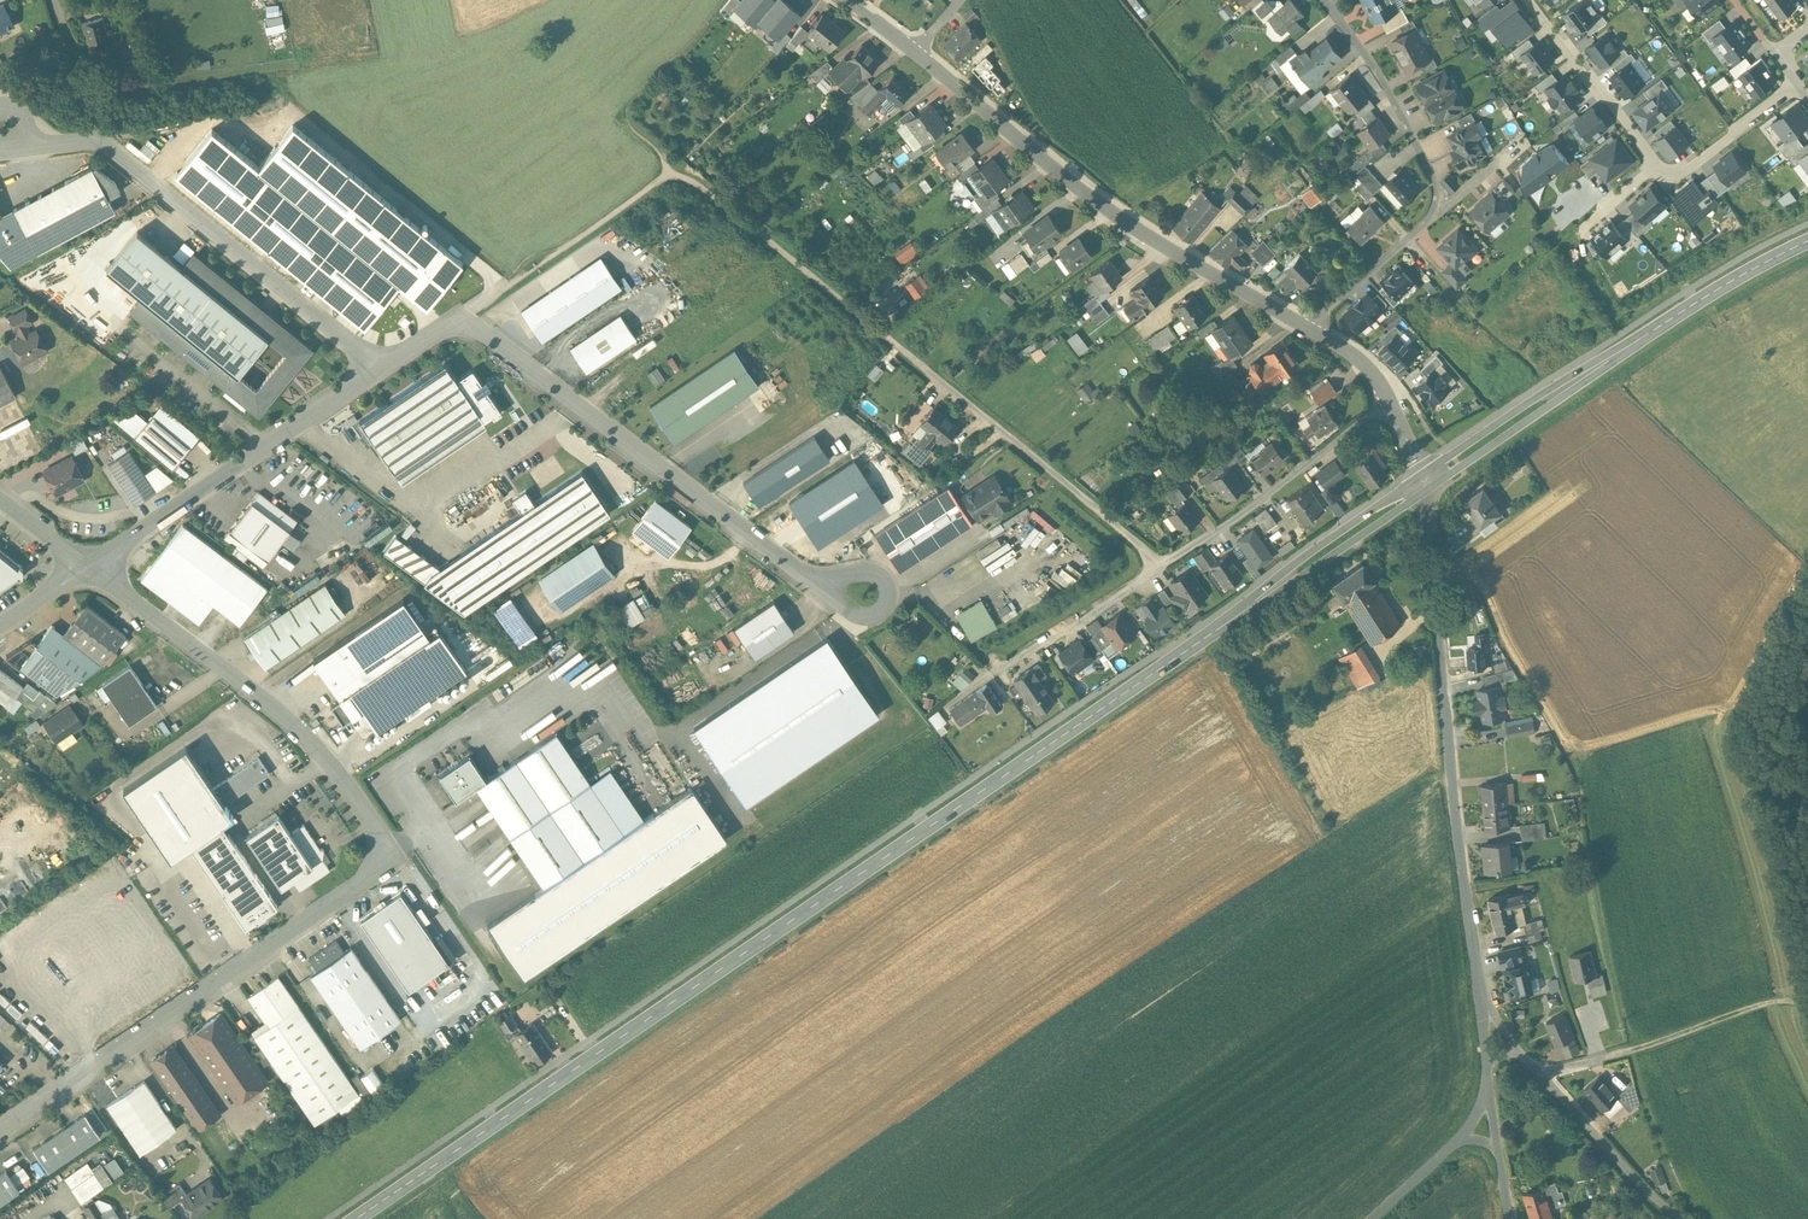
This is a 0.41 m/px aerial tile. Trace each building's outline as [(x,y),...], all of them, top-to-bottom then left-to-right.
[(769,15),(779,3),(775,0),(744,0),(737,9),(759,27),(769,15)] [(803,0),(781,0),(779,3),(769,15),(786,29),(793,20),(807,3),(803,0)] [(1263,0),(1259,0),(1250,8),(1263,22),(1267,18),(1273,12),(1270,8),(1273,6),(1267,0),(1264,0),(1263,0)] [(1267,18),(1280,34),(1287,28),(1292,33),(1301,25),(1296,20),(1303,14),(1291,0),(1287,0),(1273,12),(1267,18)] [(1376,21),(1380,19),(1394,12),(1396,10),(1392,2),(1395,0),(1365,0),(1376,21)] [(1484,13),(1501,0),(1475,0),(1484,13)] [(1562,12),(1578,35),(1587,29),(1591,35),(1605,24),(1587,0),(1579,0),(1562,12)] [(1700,17),(1721,0),(1687,0),(1700,17)] [(1780,21),(1797,9),(1791,0),(1765,0),(1780,21)] [(1513,2),(1489,19),(1509,47),(1532,30),(1513,2)] [(14,25),(4,4),(0,6),(0,32),(14,25)] [(1408,21),(1401,7),(1396,10),(1394,12),(1401,25),(1408,21)] [(972,8),(963,16),(968,21),(977,14),(972,8)] [(1394,12),(1380,19),(1387,32),(1401,25),(1394,12)] [(844,32),(822,14),(808,32),(799,43),(800,43),(801,44),(802,43),(813,52),(821,42),(830,50),(844,32)] [(1713,38),(1729,61),(1756,41),(1736,14),(1725,23),(1721,17),(1703,30),(1710,40),(1713,38)] [(113,54),(103,18),(82,24),(91,60),(113,54)] [(1413,19),(1400,26),(1405,34),(1414,29),(1414,30),(1418,28),(1413,19)] [(786,29),(783,32),(791,38),(801,26),(793,20),(786,29)] [(966,23),(944,44),(959,60),(981,39),(966,23)] [(808,32),(801,26),(791,38),(788,42),(788,43),(795,48),(800,43),(799,43),(808,32)] [(1405,34),(1392,41),(1400,56),(1422,44),(1414,30),(1414,29),(1405,34)] [(1606,33),(1588,45),(1601,63),(1610,57),(1615,65),(1617,63),(1631,54),(1625,45),(1617,50),(1606,33)] [(1307,52),(1305,49),(1289,61),(1299,74),(1334,46),(1327,37),(1307,52)] [(1556,59),(1543,39),(1534,44),(1529,37),(1512,48),(1518,57),(1524,54),(1536,72),(1556,59)] [(987,44),(972,58),(977,64),(972,69),(989,87),(990,86),(998,95),(1005,88),(998,81),(1000,79),(989,67),(993,64),(986,56),(993,49),(987,44)] [(1422,44),(1400,56),(1408,71),(1420,64),(1430,59),(1430,58),(1422,44)] [(844,58),(834,68),(825,76),(825,77),(830,81),(830,85),(838,84),(845,92),(849,88),(861,75),(864,78),(865,77),(879,63),(861,45),(846,61),(844,58)] [(1290,45),(1269,62),(1275,68),(1295,52),(1290,45)] [(1334,46),(1299,74),(1309,86),(1323,75),(1320,72),(1341,55),(1334,46)] [(138,47),(121,51),(124,60),(140,56),(138,47)] [(1639,61),(1633,52),(1631,54),(1617,63),(1621,69),(1609,78),(1621,97),(1647,80),(1636,64),(1639,61)] [(1745,56),(1729,68),(1736,76),(1741,72),(1758,94),(1778,78),(1761,55),(1751,63),(1745,56)] [(1430,59),(1420,64),(1425,72),(1438,66),(1433,57),(1430,58),(1430,59)] [(827,61),(810,74),(818,83),(825,77),(825,76),(834,68),(827,61)] [(1445,70),(1417,85),(1427,104),(1455,89),(1445,70)] [(1563,109),(1583,95),(1566,72),(1556,79),(1552,72),(1535,84),(1541,93),(1548,88),(1563,109)] [(1350,74),(1331,89),(1350,112),(1369,97),(1350,74)] [(861,75),(849,88),(854,94),(870,82),(865,77),(864,78),(861,75)] [(1266,93),(1278,87),(1272,75),(1260,81),(1266,93)] [(909,92),(893,76),(878,91),(862,107),(870,115),(888,96),(896,105),(909,92)] [(1661,77),(1642,90),(1646,96),(1627,108),(1640,128),(1673,106),(1660,88),(1666,84),(1661,77)] [(854,94),(851,96),(862,107),(878,91),(870,82),(854,94)] [(1325,94),(1320,88),(1310,97),(1307,100),(1311,106),(1325,94)] [(1455,89),(1427,104),(1437,122),(1465,107),(1455,89)] [(1310,97),(1305,90),(1296,98),(1281,110),(1286,116),(1307,100),(1310,97)] [(1292,93),(1277,105),(1281,110),(1296,98),(1292,93)] [(1770,119),(1784,140),(1779,144),(1788,156),(1805,144),(1796,131),(1807,122),(1807,115),(1797,100),(1770,119)] [(915,115),(907,121),(915,132),(938,115),(930,104),(915,115)] [(1584,115),(1579,108),(1562,121),(1569,129),(1579,121),(1594,140),(1611,127),(1594,107),(1584,115)] [(1362,115),(1367,122),(1377,116),(1371,108),(1362,115)] [(703,109),(696,116),(701,122),(708,115),(703,109)] [(910,109),(899,118),(903,124),(907,121),(915,115),(910,109)] [(1471,112),(1458,119),(1463,129),(1475,122),(1475,123),(1476,122),(1471,112)] [(938,115),(915,132),(906,138),(914,149),(919,145),(923,143),(931,137),(946,125),(938,115)] [(1362,115),(1351,124),(1357,132),(1358,132),(1368,124),(1367,123),(1367,122),(1362,115)] [(1367,122),(1367,123),(1368,124),(1358,132),(1370,148),(1381,140),(1390,134),(1377,116),(1367,122)] [(1672,119),(1656,132),(1660,138),(1657,140),(1671,158),(1691,142),(1672,119)] [(211,127),(175,173),(365,323),(397,282),(428,306),(465,259),(292,122),(258,165),(211,127)] [(1463,129),(1449,136),(1457,149),(1457,150),(1478,138),(1478,139),(1482,137),(1475,123),(1475,122),(1463,129)] [(1336,123),(1326,131),(1331,137),(1341,129),(1336,123)] [(963,132),(936,152),(948,168),(956,162),(975,149),(963,132)] [(1637,160),(1619,135),(1583,162),(1592,175),(1599,170),(1608,182),(1637,160)] [(931,137),(923,143),(919,145),(924,151),(935,143),(931,137)] [(1478,138),(1457,150),(1457,149),(1452,152),(1460,166),(1467,162),(1475,164),(1477,157),(1485,153),(1478,139),(1478,138)] [(1381,140),(1370,148),(1365,152),(1366,153),(1371,160),(1387,148),(1381,140)] [(1523,164),(1521,182),(1525,195),(1547,183),(1570,163),(1552,144),(1538,152),(1523,164)] [(1788,156),(1793,163),(1799,160),(1807,173),(1807,148),(1805,144),(1788,156)] [(919,145),(914,149),(908,153),(913,159),(924,151),(919,145)] [(1751,176),(1732,151),(1712,167),(1715,170),(1708,176),(1720,192),(1727,187),(1731,191),(1751,176)] [(1243,152),(1238,167),(1249,170),(1254,156),(1243,152)] [(1366,153),(1346,168),(1352,175),(1355,173),(1366,164),(1371,160),(1366,153)] [(977,169),(969,174),(962,179),(961,180),(961,181),(964,185),(963,192),(972,193),(975,197),(975,198),(978,196),(982,192),(986,197),(994,192),(1008,181),(991,159),(977,169)] [(956,162),(948,168),(943,171),(949,180),(958,173),(962,171),(956,162)] [(962,171),(958,173),(962,179),(969,174),(977,169),(973,163),(962,171)] [(1383,185),(1366,164),(1355,173),(1373,194),(1383,185)] [(0,215),(0,254),(11,265),(116,210),(92,167),(0,215)] [(1420,190),(1401,168),(1385,182),(1405,204),(1420,190)] [(873,183),(882,177),(876,169),(867,174),(873,183)] [(1692,172),(1669,190),(1694,222),(1719,203),(1714,197),(1720,192),(1708,176),(1699,182),(1692,172)] [(1450,176),(1448,174),(1441,180),(1451,192),(1458,185),(1456,183),(1457,177),(1450,176)] [(1504,178),(1488,192),(1490,194),(1492,192),(1498,199),(1500,197),(1507,197),(1514,190),(1504,178)] [(1373,194),(1362,181),(1356,187),(1367,199),(1373,194)] [(1322,196),(1313,183),(1301,192),(1310,204),(1322,196)] [(1258,198),(1246,186),(1239,193),(1251,205),(1258,198)] [(1239,193),(1236,190),(1227,199),(1244,216),(1253,207),(1251,205),(1239,193)] [(1020,191),(992,212),(1005,229),(1033,208),(1020,191)] [(1631,215),(1625,220),(1637,235),(1644,230),(1642,228),(1665,209),(1650,191),(1627,210),(1631,215)] [(994,192),(986,197),(982,192),(978,196),(986,206),(998,197),(994,192)] [(1472,192),(1462,200),(1469,208),(1479,199),(1472,192)] [(1490,194),(1471,211),(1488,231),(1509,212),(1498,199),(1492,192),(1490,194)] [(1201,193),(1173,227),(1190,241),(1219,207),(1201,193)] [(1371,204),(1346,226),(1360,243),(1385,220),(1371,204)] [(985,207),(973,216),(978,222),(990,214),(985,207)] [(1048,215),(1024,232),(1037,250),(1061,233),(1048,215)] [(1612,218),(1589,237),(1606,257),(1627,240),(1629,242),(1637,235),(1625,220),(1618,226),(1612,218)] [(1458,229),(1438,246),(1452,263),(1456,267),(1456,266),(1467,257),(1470,257),(1477,251),(1477,248),(1471,240),(1468,240),(1458,229)] [(1232,230),(1210,251),(1226,267),(1231,262),(1240,272),(1247,264),(1238,255),(1247,246),(1232,230)] [(184,269),(137,231),(106,269),(144,299),(135,310),(259,411),(309,349),(195,256),(184,269)] [(1080,236),(1059,251),(1072,269),(1092,254),(1080,236)] [(901,262),(917,249),(910,240),(894,253),(901,262)] [(1275,254),(1263,241),(1252,251),(1264,264),(1275,254)] [(1048,251),(1035,260),(1040,267),(1053,257),(1048,251)] [(1021,253),(1008,262),(1017,274),(1029,264),(1021,253)] [(1316,271),(1299,253),(1283,269),(1288,274),(1285,276),(1276,285),(1284,294),(1296,282),(1300,287),(1316,271)] [(601,258),(522,311),(541,341),(621,287),(601,258)] [(1109,260),(1090,274),(1094,278),(1087,284),(1095,295),(1106,287),(1121,276),(1109,260)] [(1452,263),(1443,271),(1457,287),(1467,279),(1456,266),(1456,267),(1452,263)] [(1399,265),(1396,264),(1393,267),(1393,270),(1381,281),(1384,285),(1395,297),(1396,297),(1413,282),(1401,268),(1401,267),(1399,265)] [(1285,276),(1275,266),(1264,277),(1270,283),(1272,281),(1276,285),(1285,276)] [(911,292),(926,282),(920,273),(905,283),(911,292)] [(1136,297),(1120,308),(1128,319),(1143,309),(1146,307),(1145,306),(1162,294),(1149,276),(1130,290),(1136,297)] [(1395,297),(1384,285),(1379,289),(1393,305),(1399,300),(1396,297),(1395,297)] [(1106,287),(1095,295),(1100,301),(1111,293),(1106,287)] [(1367,293),(1360,299),(1359,299),(1353,305),(1345,312),(1360,329),(1368,322),(1370,322),(1374,318),(1375,316),(1382,310),(1381,309),(1371,298),(1367,293)] [(1386,304),(1377,293),(1371,298),(1381,309),(1386,304)] [(1095,295),(1082,304),(1087,311),(1100,301),(1095,295)] [(1206,316),(1192,295),(1174,307),(1187,328),(1206,316)] [(1100,301),(1087,311),(1092,317),(1105,308),(1100,301)] [(1082,304),(1062,319),(1067,325),(1074,320),(1074,321),(1087,311),(1082,304)] [(1105,308),(1092,317),(1097,323),(1110,314),(1105,308)] [(25,309),(10,318),(16,330),(17,330),(26,325),(32,322),(25,309)] [(620,314),(570,348),(586,372),(636,338),(620,314)] [(1216,327),(1211,330),(1211,331),(1204,336),(1213,348),(1220,343),(1230,357),(1230,358),(1231,357),(1251,343),(1232,315),(1216,327)] [(1212,321),(1196,332),(1200,338),(1204,336),(1211,331),(1211,330),(1216,327),(1212,321)] [(26,325),(17,330),(22,338),(31,333),(26,325)] [(1395,325),(1378,339),(1384,345),(1394,335),(1398,338),(1403,333),(1395,325)] [(1168,326),(1150,338),(1157,348),(1175,336),(1168,326)] [(22,338),(13,343),(23,362),(47,349),(37,330),(31,333),(22,338)] [(1076,330),(1066,337),(1078,353),(1088,346),(1076,330)] [(1398,338),(1394,335),(1384,345),(1379,350),(1388,359),(1389,358),(1392,361),(1392,362),(1399,369),(1409,359),(1410,360),(1416,353),(1408,346),(1407,347),(1398,338)] [(1282,343),(1265,355),(1270,363),(1280,378),(1298,366),(1282,343)] [(729,347),(644,405),(672,445),(757,387),(729,347)] [(1437,355),(1420,370),(1426,377),(1434,370),(1435,370),(1443,363),(1437,355)] [(1221,359),(1210,367),(1218,378),(1236,365),(1231,357),(1230,358),(1230,357),(1223,362),(1221,359)] [(445,363),(360,421),(394,472),(479,414),(456,380),(445,363)] [(1270,363),(1249,377),(1259,392),(1280,378),(1270,363)] [(17,396),(0,364),(0,404),(17,396)] [(648,372),(656,383),(664,377),(656,366),(648,372)] [(482,383),(472,369),(456,380),(479,414),(483,421),(492,415),(494,418),(502,412),(487,390),(491,387),(486,380),(482,383)] [(1426,377),(1416,386),(1420,391),(1419,392),(1424,398),(1425,397),(1432,404),(1450,388),(1445,382),(1446,381),(1441,375),(1440,376),(1435,370),(1434,370),(1426,377)] [(1229,372),(1220,380),(1235,396),(1244,388),(1229,372)] [(1329,380),(1311,393),(1319,405),(1337,392),(1329,380)] [(1337,422),(1325,405),(1306,417),(1311,424),(1316,431),(1319,435),(1337,422)] [(951,422),(933,407),(921,422),(928,428),(919,439),(928,447),(938,436),(939,437),(951,422)] [(132,408),(114,418),(113,419),(134,436),(147,421),(132,409),(132,408)] [(191,446),(153,414),(147,421),(134,436),(172,468),(191,446)] [(479,414),(394,472),(402,484),(487,426),(483,421),(479,414)] [(1311,424),(1303,430),(1308,437),(1316,431),(1311,424)] [(810,426),(739,470),(756,497),(827,454),(810,426)] [(81,435),(68,442),(75,454),(88,448),(81,435)] [(1270,441),(1249,456),(1262,474),(1283,459),(1270,441)] [(926,456),(910,443),(903,451),(920,464),(926,456)] [(1248,460),(1240,449),(1234,453),(1242,464),(1248,460)] [(1374,449),(1354,463),(1370,487),(1387,475),(1382,466),(1384,465),(1374,449)] [(156,491),(129,451),(109,464),(136,504),(156,491)] [(72,456),(44,471),(56,494),(84,479),(72,456)] [(854,458),(790,501),(819,545),(883,503),(854,458)] [(1334,461),(1316,474),(1327,487),(1344,474),(1334,461)] [(1219,463),(1199,477),(1205,485),(1213,480),(1212,479),(1224,470),(1219,463)] [(1245,488),(1229,466),(1224,470),(1212,479),(1213,480),(1227,500),(1245,488)] [(610,510),(581,468),(533,501),(525,489),(512,498),(520,510),(495,526),(524,568),(610,510)] [(994,476),(963,496),(963,497),(978,519),(999,506),(1001,509),(1012,503),(994,476)] [(1180,478),(1171,485),(1182,499),(1191,492),(1180,478)] [(1297,512),(1294,514),(1300,523),(1322,508),(1306,484),(1287,497),(1297,512)] [(1198,521),(1182,499),(1171,485),(1165,490),(1178,507),(1168,515),(1182,533),(1198,521)] [(948,486),(875,534),(899,571),(972,523),(958,501),(948,486)] [(1484,487),(1463,501),(1480,526),(1501,512),(1484,487)] [(1338,510),(1342,506),(1325,488),(1321,492),(1338,510)] [(283,510),(259,492),(252,501),(276,519),(283,510)] [(978,519),(963,497),(958,501),(972,523),(978,519)] [(652,500),(630,529),(669,559),(692,530),(652,500)] [(276,519),(252,501),(229,531),(239,538),(255,550),(255,551),(268,560),(290,530),(276,519)] [(1277,523),(1266,507),(1254,517),(1265,532),(1277,523)] [(297,521),(283,510),(276,519),(290,530),(297,521)] [(1501,512),(1480,526),(1485,533),(1506,519),(1501,512)] [(363,537),(366,542),(391,528),(388,523),(363,537)] [(267,588),(183,524),(141,580),(199,624),(214,604),(240,624),(267,588)] [(1272,556),(1253,528),(1237,540),(1254,564),(1256,567),(1258,566),(1272,556)] [(239,538),(229,531),(224,537),(234,545),(239,538)] [(464,587),(396,536),(384,552),(452,603),(464,587)] [(239,538),(234,545),(250,557),(255,551),(255,550),(239,538)] [(592,544),(579,553),(583,559),(596,551),(592,544)] [(1207,547),(1193,557),(1204,571),(1210,566),(1210,565),(1216,561),(1207,547)] [(20,578),(20,577),(23,575),(23,569),(21,566),(0,549),(0,592),(20,578)] [(579,553),(541,578),(561,609),(612,575),(596,551),(583,559),(579,553)] [(1242,575),(1227,553),(1216,561),(1210,565),(1210,566),(1225,587),(1242,575)] [(1363,562),(1331,584),(1343,601),(1372,581),(1375,579),(1363,562)] [(1206,595),(1188,570),(1171,582),(1179,594),(1188,608),(1206,595)] [(1372,581),(1343,601),(1372,643),(1401,623),(1372,581)] [(325,583),(275,617),(245,637),(258,656),(265,668),(345,613),(325,583)] [(1171,601),(1163,589),(1158,593),(1166,605),(1171,601)] [(636,597),(646,613),(655,608),(645,592),(636,597)] [(404,593),(313,652),(340,692),(351,685),(378,727),(471,667),(443,623),(430,632),(404,593)] [(1188,608),(1179,594),(1171,600),(1180,613),(1188,608)] [(616,607),(628,626),(644,616),(632,596),(616,607)] [(510,597),(494,609),(519,645),(535,633),(510,597)] [(997,626),(982,598),(957,612),(972,639),(997,626)] [(1151,598),(1136,608),(1155,636),(1175,623),(1163,606),(1159,609),(1151,598)] [(771,603),(734,627),(754,659),(791,635),(771,603)] [(64,634),(103,664),(125,635),(86,605),(64,634)] [(1128,625),(1120,613),(1101,626),(1102,628),(1109,638),(1110,638),(1110,639),(1111,638),(1113,642),(1117,647),(1135,635),(1134,633),(1128,625)] [(1474,630),(1487,629),(1490,640),(1495,639),(1488,618),(1473,620),(1474,630)] [(1140,629),(1134,621),(1128,625),(1134,633),(1140,629)] [(52,624),(20,666),(57,694),(103,664),(64,634),(52,624)] [(1102,628),(1092,635),(1093,636),(1102,649),(1113,642),(1111,638),(1110,639),(1110,638),(1109,638),(1102,628)] [(1485,635),(1477,636),(1478,648),(1484,648),(1486,648),(1485,635)] [(818,636),(688,724),(739,799),(869,711),(818,636)] [(1102,649),(1093,636),(1082,644),(1092,658),(1091,659),(1093,661),(1092,665),(1096,670),(1101,671),(1104,669),(1105,666),(1099,658),(1105,654),(1102,649)] [(1077,641),(1059,654),(1059,657),(1064,665),(1067,665),(1072,672),(1091,659),(1092,658),(1082,644),(1081,642),(1077,641)] [(1358,643),(1337,657),(1356,687),(1361,684),(1377,674),(1358,643)] [(1496,664),(1506,661),(1502,654),(1502,650),(1497,648),(1495,647),(1494,655),(1496,664)] [(1478,648),(1468,649),(1469,667),(1485,666),(1484,648),(1478,648)] [(1504,670),(1508,669),(1506,661),(1496,664),(1492,665),(1494,673),(1504,670)] [(1046,675),(1039,664),(1032,668),(1039,680),(1046,675)] [(130,666),(102,684),(129,724),(157,705),(130,666)] [(975,676),(966,668),(962,672),(971,680),(975,676)] [(1032,668),(1031,668),(1013,680),(1036,713),(1054,701),(1039,680),(1032,668)] [(1508,669),(1504,670),(1506,680),(1518,678),(1512,668),(1508,669)] [(9,707),(16,697),(22,689),(24,687),(0,670),(0,701),(9,707)] [(1494,673),(1483,676),(1486,688),(1499,686),(1499,687),(1507,685),(1506,680),(1504,670),(1494,673)] [(1377,674),(1361,684),(1364,689),(1380,679),(1377,674)] [(985,683),(948,709),(960,726),(988,707),(991,712),(1001,705),(985,683)] [(1486,688),(1478,690),(1480,699),(1476,700),(1478,711),(1482,711),(1483,720),(1504,716),(1503,707),(1506,706),(1504,695),(1501,695),(1499,687),(1499,686),(1486,688)] [(57,703),(40,690),(34,698),(22,689),(16,697),(34,710),(37,706),(38,706),(45,711),(57,703)] [(83,724),(70,706),(45,723),(57,742),(83,724)] [(928,715),(941,733),(945,730),(941,725),(947,721),(938,708),(928,715)] [(1533,722),(1520,724),(1522,734),(1535,732),(1533,722)] [(1520,724),(1506,727),(1508,737),(1522,734),(1520,724)] [(556,732),(476,786),(510,836),(590,782),(556,732)] [(270,771),(259,755),(215,784),(186,741),(123,784),(171,854),(235,810),(228,800),(270,771)] [(469,754),(439,774),(456,799),(476,786),(486,779),(469,754)] [(590,782),(510,836),(544,886),(488,922),(524,976),(730,834),(694,783),(624,831),(590,782)] [(1506,782),(1482,785),(1484,806),(1508,803),(1506,782)] [(1508,803),(1484,806),(1486,829),(1510,826),(1508,803)] [(292,835),(278,815),(247,836),(281,887),(294,879),(313,866),(292,835)] [(1534,822),(1520,824),(1521,832),(1535,830),(1534,822)] [(1535,830),(1521,832),(1522,840),(1544,838),(1542,822),(1534,822),(1535,830)] [(256,873),(222,824),(191,845),(224,895),(256,873)] [(320,849),(304,824),(292,832),(294,834),(292,835),(313,866),(294,879),(295,881),(293,882),(299,891),(330,869),(323,859),(324,850),(322,848),(320,849)] [(1508,842),(1484,845),(1487,872),(1509,869),(1507,857),(1510,857),(1508,842)] [(224,895),(246,926),(257,919),(258,920),(267,915),(266,912),(277,905),(256,873),(224,895)] [(414,909),(400,890),(360,917),(408,988),(456,955),(442,934),(433,939),(422,923),(430,918),(421,904),(414,909)] [(1528,892),(1510,896),(1512,906),(1530,902),(1528,892)] [(1509,894),(1489,899),(1496,930),(1516,925),(1512,906),(1510,896),(1509,894)] [(1542,919),(1524,923),(1526,934),(1538,931),(1544,929),(1542,919)] [(1538,931),(1526,934),(1528,942),(1540,939),(1538,931)] [(344,951),(336,939),(322,948),(331,960),(344,951)] [(401,1019),(351,947),(344,951),(331,960),(317,970),(311,974),(361,1047),(401,1019)] [(1520,947),(1499,952),(1501,961),(1508,959),(1519,957),(1522,956),(1520,947)] [(331,960),(322,948),(309,958),(317,970),(331,960)] [(1591,949),(1568,953),(1573,978),(1587,975),(1596,973),(1595,971),(1591,949)] [(1519,957),(1508,959),(1510,968),(1505,969),(1508,978),(1506,978),(1508,987),(1510,986),(1512,996),(1532,991),(1525,964),(1521,965),(1519,957)] [(1596,973),(1587,975),(1588,983),(1604,980),(1603,970),(1595,971),(1596,973)] [(278,976),(248,997),(269,1026),(299,1006),(278,976)] [(1551,990),(1560,988),(1558,977),(1549,979),(1551,990)] [(1604,980),(1588,983),(1591,994),(1607,991),(1604,980)] [(269,1026),(255,1036),(315,1123),(359,1093),(299,1006),(269,1026)] [(10,1021),(0,1012),(0,1023),(5,1027),(10,1021)] [(1565,1013),(1546,1021),(1556,1044),(1561,1042),(1574,1037),(1575,1036),(1565,1013)] [(232,1031),(220,1014),(206,1024),(218,1041),(232,1031)] [(510,1014),(499,1021),(506,1031),(517,1024),(510,1014)] [(539,1034),(531,1023),(515,1034),(536,1063),(552,1052),(539,1034)] [(218,1041),(206,1024),(192,1033),(203,1051),(218,1041)] [(266,1080),(232,1031),(218,1041),(203,1051),(237,1100),(266,1080)] [(1580,1052),(1574,1037),(1561,1042),(1567,1057),(1580,1052)] [(173,1046),(152,1060),(164,1077),(185,1063),(173,1046)] [(219,1113),(185,1063),(164,1077),(199,1127),(219,1113)] [(358,1072),(352,1076),(362,1091),(368,1088),(358,1072)] [(1618,1095),(1600,1074),(1585,1087),(1594,1097),(1593,1098),(1602,1109),(1617,1096),(1618,1095)] [(144,1080),(107,1105),(140,1154),(177,1129),(144,1080)] [(1618,1095),(1617,1096),(1630,1110),(1640,1102),(1634,1081),(1618,1095)] [(85,1113),(34,1149),(49,1171),(100,1136),(85,1113)] [(90,1167),(87,1163),(65,1177),(81,1202),(113,1180),(112,1179),(124,1171),(114,1156),(102,1164),(100,1161),(90,1167)] [(1660,1166),(1651,1169),(1657,1183),(1665,1179),(1660,1166)] [(6,1170),(0,1174),(0,1181),(10,1196),(19,1190),(6,1170)] [(187,1195),(183,1198),(183,1199),(195,1216),(223,1197),(210,1179),(187,1195)] [(10,1196),(0,1181),(0,1203),(10,1196)] [(1556,1182),(1543,1186),(1544,1189),(1551,1210),(1564,1206),(1556,1182)] [(179,1183),(161,1195),(170,1208),(183,1199),(183,1198),(187,1195),(179,1183)] [(1524,1195),(1532,1218),(1553,1218),(1551,1210),(1544,1189),(1524,1195)] [(94,1200),(84,1207),(92,1218),(106,1218),(102,1213),(94,1200)] [(102,1213),(106,1218),(120,1218),(112,1207),(102,1213)] [(235,1211),(226,1218),(241,1218),(235,1211)]
